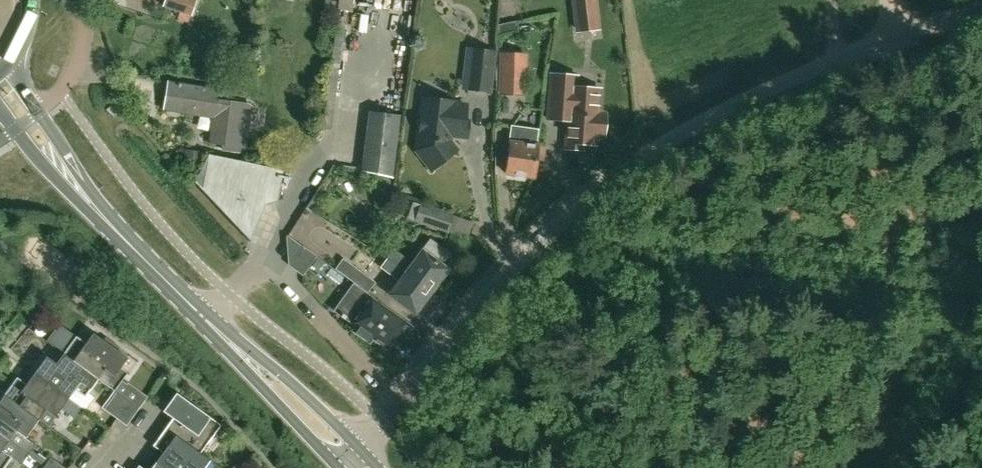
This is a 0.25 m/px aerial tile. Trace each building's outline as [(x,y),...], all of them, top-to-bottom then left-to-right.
[(191,16),(197,0),(166,0),(164,7),(191,16)] [(358,8),(358,0),(345,0),(344,8),(358,8)] [(576,28),(596,25),(592,0),(572,0),(576,28)] [(335,14),(338,3),(326,1),(324,12),(335,14)] [(496,52),(466,47),(461,90),(491,94),(496,52)] [(508,64),(508,75),(533,75),(533,64),(508,64)] [(599,89),(575,88),(576,78),(576,76),(575,76),(571,76),(551,74),(549,96),(548,117),(547,120),(550,120),(566,121),(567,121),(565,149),(581,150),(582,144),(595,145),(596,135),(600,136),(604,133),(605,117),(602,114),(597,114),(599,89)] [(168,86),(165,113),(169,114),(169,116),(170,118),(180,119),(182,118),(182,115),(214,119),(212,143),(238,146),(242,104),(226,102),(228,92),(216,91),(168,86)] [(462,129),(466,105),(454,104),(454,103),(422,99),(416,149),(431,168),(456,149),(449,140),(451,127),(462,129)] [(531,177),(535,178),(542,133),(514,129),(508,174),(520,176),(519,180),(531,181),(531,177)] [(198,173),(201,154),(184,152),(182,171),(198,173)] [(395,159),(363,154),(360,174),(392,179),(395,159)] [(194,183),(249,242),(264,206),(277,202),(284,171),(208,155),(194,183)] [(420,204),(414,221),(448,232),(453,215),(420,204)] [(312,206),(301,225),(314,233),(325,213),(312,206)] [(394,250),(387,260),(434,293),(442,282),(445,282),(448,278),(447,275),(449,271),(443,266),(452,254),(431,239),(413,264),(394,250)] [(302,276),(317,257),(304,247),(288,266),(302,276)] [(343,259),(336,270),(368,293),(375,283),(343,259)] [(434,293),(387,260),(381,268),(399,282),(390,295),(418,316),(421,312),(424,312),(427,308),(426,304),(434,293)] [(407,324),(380,305),(380,306),(370,299),(363,309),(350,300),(340,315),(389,350),(399,335),(403,334),(406,330),(405,327),(407,324)] [(128,372),(122,369),(130,359),(94,333),(87,343),(87,344),(84,342),(79,349),(72,343),(64,354),(99,380),(114,391),(128,372)] [(86,398),(99,380),(64,354),(51,371),(42,364),(34,375),(69,400),(76,390),(86,398)] [(56,418),(69,400),(34,375),(27,384),(19,379),(14,386),(12,384),(4,395),(39,420),(46,410),(56,418)] [(165,428),(200,453),(220,425),(176,393),(163,412),(172,419),(165,428)] [(4,395),(0,401),(0,434),(9,441),(17,430),(27,437),(39,420),(4,395)] [(128,422),(138,408),(126,399),(125,399),(115,413),(128,422)] [(208,459),(200,453),(165,428),(152,447),(162,454),(155,463),(163,467),(202,467),(208,459)] [(9,441),(27,453),(34,443),(27,437),(17,430),(9,441)] [(2,450),(9,441),(0,434),(0,467),(5,467),(12,457),(2,450)] [(2,450),(12,457),(20,463),(27,453),(9,441),(2,450)] [(53,459),(45,467),(64,467),(53,459)]
